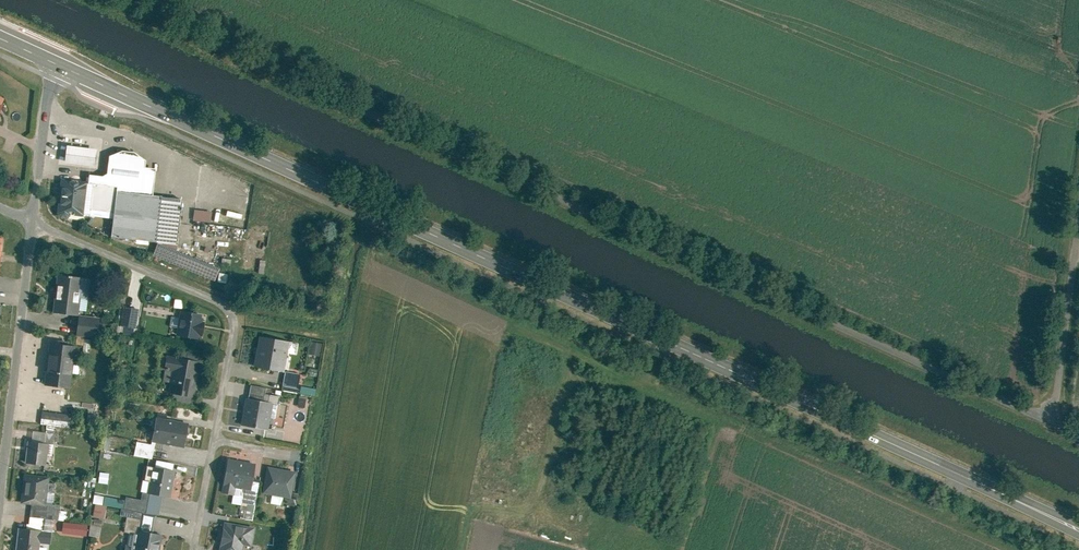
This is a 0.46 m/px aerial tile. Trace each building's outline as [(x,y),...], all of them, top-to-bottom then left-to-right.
[(96,152),(66,147),(63,165),(93,169),(96,152)] [(89,177),(87,186),(84,215),(113,220),(116,193),(151,197),(154,171),(144,169),(145,163),(134,154),(120,153),(108,158),(105,175),(101,179),(89,177)] [(87,186),(59,183),(54,220),(82,224),(84,215),(87,186)] [(151,197),(116,193),(113,220),(110,239),(175,248),(181,201),(151,197)] [(195,220),(211,222),(212,211),(196,209),(195,220)] [(56,277),(52,314),(76,317),(78,299),(81,280),(56,277)] [(91,281),(81,280),(78,299),(88,300),(91,281)] [(120,328),(135,330),(138,310),(123,308),(120,328)] [(175,338),(199,342),(203,316),(180,312),(175,338)] [(77,316),(75,338),(96,340),(98,318),(77,316)] [(258,338),(253,369),(283,375),(286,354),(288,343),(258,338)] [(298,345),(288,343),(286,354),(296,356),(298,345)] [(322,345),(311,343),(308,355),(320,357),(322,345)] [(43,387),(69,390),(74,348),(48,345),(43,387)] [(167,395),(193,400),(200,365),(166,359),(163,372),(172,373),(167,395)] [(299,376),(285,373),(282,387),(297,389),(299,376)] [(316,386),(302,383),(300,394),(314,397),(316,386)] [(265,390),(250,387),(248,400),(263,402),(265,390)] [(309,399),(294,397),(292,408),(307,410),(309,399)] [(240,427),(267,432),(272,405),(245,400),(240,427)] [(69,416),(41,413),(40,427),(68,430),(68,426),(69,418),(69,416)] [(80,419),(69,418),(68,426),(79,427),(80,419)] [(155,419),(151,444),(182,450),(187,425),(155,419)] [(24,465),(45,467),(47,446),(27,444),(24,465)] [(136,444),(133,457),(152,461),(154,447),(136,444)] [(254,465),(227,460),(221,495),(232,497),(234,489),(250,492),(254,465)] [(162,498),(169,499),(174,473),(151,468),(146,495),(149,495),(162,498)] [(298,495),(291,494),(295,474),(266,469),(262,495),(283,499),(281,507),(295,510),(298,495)] [(23,475),(19,505),(45,508),(48,478),(23,475)] [(123,511),(145,515),(149,495),(146,495),(142,494),(140,502),(125,499),(123,511)] [(162,498),(149,495),(145,515),(159,517),(162,498)] [(124,502),(94,497),(93,505),(95,505),(106,507),(123,510),(124,502)] [(106,507),(95,505),(92,518),(104,520),(106,507)] [(161,536),(152,535),(156,517),(141,514),(138,532),(137,537),(128,535),(125,549),(159,549),(161,536)] [(102,523),(91,521),(88,537),(99,539),(102,523)] [(219,549),(241,549),(242,547),(251,548),(254,529),(223,524),(219,549)] [(86,527),(63,525),(61,535),(85,538),(86,527)] [(15,549),(39,549),(41,533),(17,530),(15,549)]
